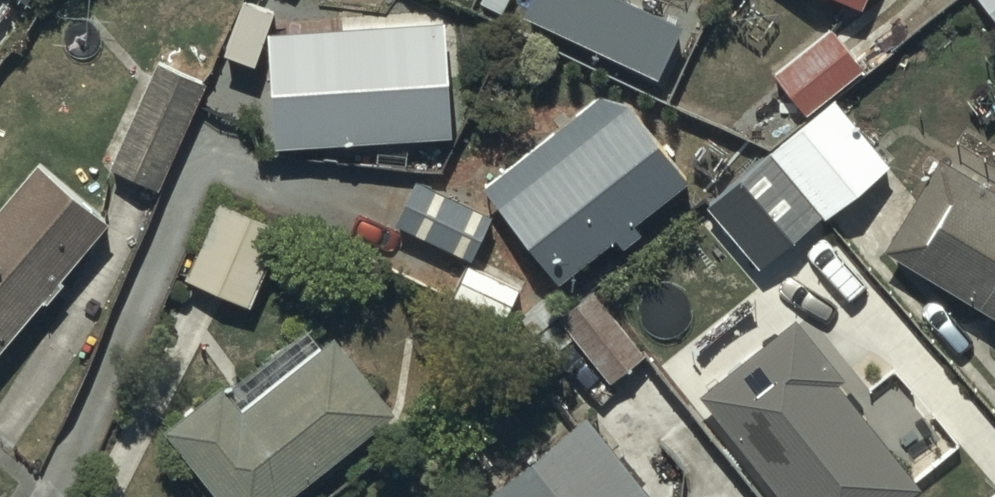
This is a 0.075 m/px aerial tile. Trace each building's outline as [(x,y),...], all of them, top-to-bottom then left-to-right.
[(510,0),(483,0),(481,3),(503,14),(510,0)] [(685,25),(628,0),(535,0),(527,18),(662,77),(685,25)] [(856,21),(865,0),(811,0),(856,21)] [(971,2),(994,34),(994,0),(973,0),(971,2)] [(341,42),(264,46),(270,159),(447,148),(440,36),(436,36),(435,22),(421,14),(340,18),(341,42)] [(860,78),(828,39),(773,84),(805,123),(860,78)] [(201,93),(155,72),(107,177),(153,198),(201,93)] [(597,108),(482,201),(555,295),(612,251),(616,256),(632,244),(626,236),(683,193),(626,119),(597,108)] [(835,113),(705,218),(757,281),(886,176),(835,113)] [(881,262),(994,331),(994,203),(937,168),(881,262)] [(34,180),(0,220),(0,357),(101,236),(34,180)] [(414,191),(394,232),(460,265),(480,224),(414,191)] [(218,212),(183,287),(246,317),(281,242),(218,212)] [(698,408),(768,496),(914,496),(834,396),(840,390),(794,331),(698,408)] [(162,442),(206,496),(300,496),(389,426),(330,352),(267,402),(250,382),(222,404),(217,398),(162,442)] [(583,427),(494,496),(638,496),(583,427)]
